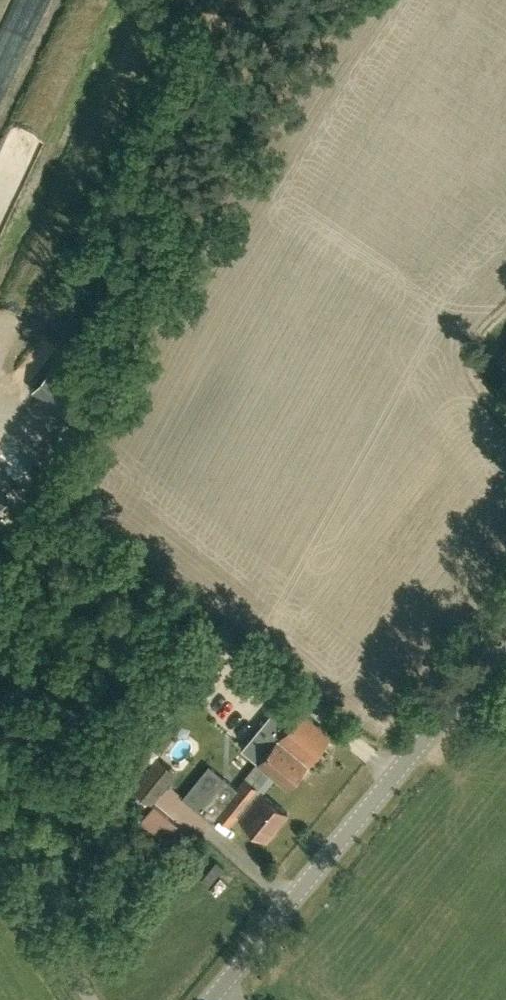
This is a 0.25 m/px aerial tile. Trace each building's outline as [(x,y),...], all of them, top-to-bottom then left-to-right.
[(285,697),(242,750),(289,788),(332,736),(285,697)] [(227,725),(240,735),(248,725),(235,715),(227,725)] [(152,805),(179,771),(158,754),(131,788),(152,805)] [(236,815),(266,840),(288,814),(247,780),(238,790),(209,767),(183,798),(212,822),(218,815),(229,825),(236,815)] [(65,926),(70,923),(64,914),(59,918),(65,926)]
